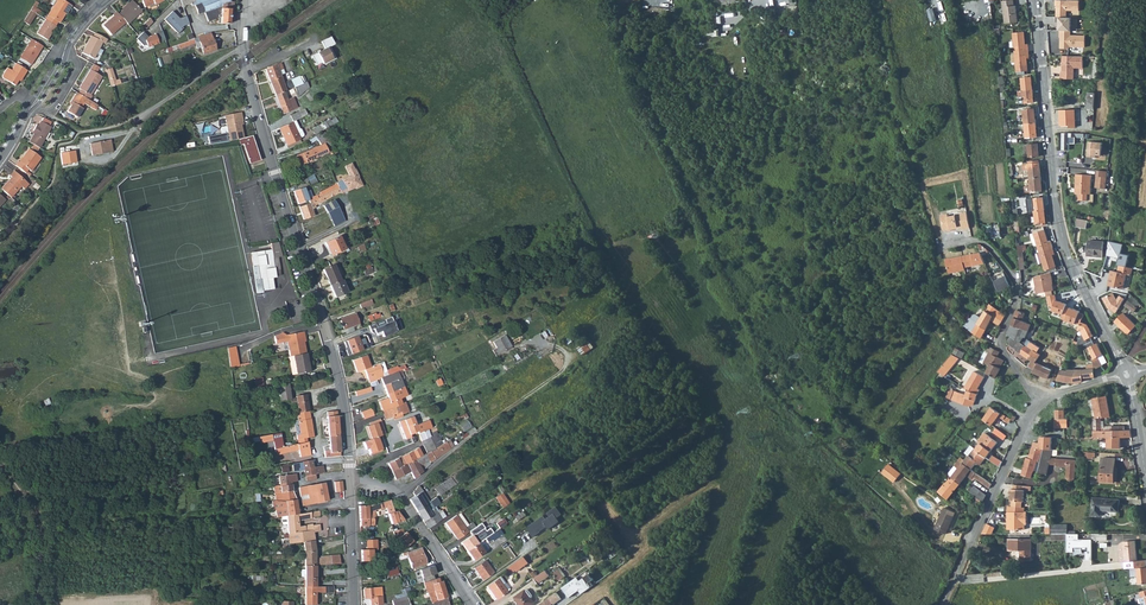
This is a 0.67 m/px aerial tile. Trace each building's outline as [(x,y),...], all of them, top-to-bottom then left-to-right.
[(71,5),(63,0),(56,0),(53,5),(43,19),(44,19),(53,25),(56,21),(58,22),(67,9),(68,9),(71,5)] [(130,5),(119,14),(126,21),(128,24),(142,11),(133,0),(129,3),(130,5)] [(183,6),(194,2),(198,15),(203,13),(208,22),(220,18),(220,24),(229,24),(230,9),(233,9),(233,1),(230,1),(230,0),(180,0),(183,6)] [(1018,21),(1016,5),(1015,6),(1014,0),(1005,1),(1006,7),(1005,7),(1006,23),(1018,21)] [(1078,10),(1078,0),(1076,0),(1054,0),(1054,5),(1056,5),(1055,16),(1065,17),(1065,10),(1078,10)] [(40,11),(32,5),(29,9),(34,13),(37,15),(40,11)] [(34,13),(29,9),(22,21),(27,24),(34,13)] [(111,33),(126,21),(119,14),(117,11),(113,14),(114,15),(103,24),(111,33)] [(172,11),(164,19),(178,34),(182,29),(181,28),(183,26),(189,24),(186,16),(179,18),(172,11)] [(1071,19),(1060,18),(1060,30),(1071,31),(1071,19)] [(45,40),(54,26),(53,25),(44,19),(35,33),(45,40)] [(151,19),(143,26),(146,28),(152,22),(151,19)] [(148,37),(143,32),(136,38),(143,46),(144,44),(147,47),(165,40),(162,30),(154,33),(155,34),(148,37)] [(1071,31),(1060,30),(1059,38),(1060,38),(1060,48),(1068,49),(1070,46),(1085,47),(1085,36),(1071,35),(1071,31)] [(105,42),(107,38),(95,31),(93,35),(91,34),(82,51),(93,57),(102,41),(105,42)] [(1013,33),(1015,52),(1029,51),(1029,44),(1026,44),(1025,32),(1013,33)] [(215,50),(210,33),(192,39),(186,42),(177,45),(179,49),(195,43),(196,49),(201,47),(203,54),(215,50)] [(324,50),(310,57),(315,66),(320,63),(321,65),(334,58),(329,48),(334,45),(332,42),(329,38),(320,42),(324,50)] [(28,65),(41,46),(30,39),(18,58),(28,65)] [(1030,58),(1029,51),(1015,52),(1017,72),(1028,71),(1027,58),(1030,58)] [(1082,57),(1061,56),(1061,57),(1075,58),(1075,68),(1081,68),(1082,57)] [(1075,58),(1061,57),(1061,73),(1059,73),(1059,79),(1072,80),(1073,67),(1075,68),(1075,58)] [(24,71),(13,63),(9,71),(4,68),(0,74),(0,78),(12,86),(16,80),(19,76),(20,77),(24,71)] [(282,69),(280,63),(276,64),(268,67),(268,68),(265,69),(275,95),(284,92),(285,91),(280,75),(278,71),(282,69)] [(93,78),(99,68),(93,64),(87,74),(93,78)] [(116,81),(112,68),(105,71),(111,87),(121,84),(119,80),(116,81)] [(81,89),(78,94),(87,99),(89,100),(92,96),(90,95),(98,81),(93,78),(87,74),(79,88),(81,89)] [(286,81),(289,88),(291,88),(302,83),(299,76),(286,81)] [(1022,78),(1023,91),(1033,90),(1032,77),(1022,78)] [(305,90),(309,88),(306,81),(302,83),(291,88),(292,90),(294,89),(298,97),(305,90)] [(1034,102),(1033,90),(1023,91),(1024,103),(1034,102)] [(287,100),(284,92),(275,95),(276,97),(282,112),(283,114),(296,108),(292,98),(287,100)] [(1086,109),(1094,110),(1095,93),(1088,92),(1086,109)] [(82,108),(87,99),(78,94),(76,93),(71,102),(73,104),(68,112),(77,118),(83,109),(82,108)] [(279,113),(282,112),(276,97),(273,98),(279,113)] [(1023,110),(1025,124),(1036,123),(1035,109),(1023,110)] [(1070,128),(1071,127),(1073,110),(1060,110),(1060,126),(1069,125),(1070,128)] [(245,121),(244,112),(233,114),(234,119),(227,120),(230,141),(238,140),(246,138),(243,125),(243,122),(244,121),(245,121)] [(290,116),(293,122),(301,118),(298,112),(290,116)] [(311,129),(314,135),(332,125),(328,119),(311,129)] [(35,132),(29,143),(39,148),(51,127),(41,122),(38,126),(37,125),(33,131),(35,132)] [(299,139),(291,122),(278,128),(282,137),(284,137),(287,144),(299,139)] [(1037,137),(1036,123),(1025,124),(1026,138),(1037,137)] [(324,130),(315,136),(317,139),(320,145),(295,156),(300,165),(315,159),(314,157),(330,151),(331,153),(329,154),(330,155),(332,154),(331,154),(335,152),(324,130)] [(227,133),(209,136),(210,144),(229,141),(227,133)] [(1074,137),(1084,137),(1084,133),(1071,133),(1062,133),(1062,150),(1070,150),(1070,143),(1074,143),(1074,137)] [(246,138),(238,140),(240,145),(245,143),(250,163),(260,160),(253,135),(246,138)] [(109,152),(107,140),(91,143),(92,151),(91,151),(92,156),(109,152)] [(1102,142),(1089,141),(1087,156),(1095,157),(1096,155),(1101,156),(1102,142)] [(1039,156),(1038,143),(1028,144),(1029,157),(1039,156)] [(17,162),(14,166),(30,176),(31,174),(28,171),(29,170),(31,171),(40,158),(28,149),(22,158),(19,163),(17,162)] [(68,153),(60,154),(61,164),(69,162),(68,153)] [(1028,162),(1030,178),(1041,177),(1039,161),(1028,162)] [(342,180),(336,183),(336,184),(338,187),(340,191),(346,188),(347,190),(354,187),(355,188),(361,185),(357,177),(358,176),(354,169),(353,170),(350,164),(344,167),(349,176),(342,179),(342,180)] [(1107,170),(1097,170),(1097,176),(1099,176),(1099,187),(1106,188),(1107,170)] [(11,177),(1,188),(10,197),(20,185),(24,188),(28,183),(14,171),(10,176),(11,177)] [(316,183),(314,174),(306,178),(309,185),(316,183)] [(1092,176),(1090,175),(1080,175),(1076,174),(1075,188),(1078,189),(1077,193),(1076,200),(1087,201),(1088,194),(1090,195),(1092,176)] [(1041,177),(1030,178),(1031,186),(1024,187),(1025,193),(1042,191),(1041,177)] [(308,200),(309,202),(314,200),(338,187),(336,184),(320,193),(320,194),(312,197),(308,198),(305,191),(304,187),(293,191),(298,204),(308,200)] [(314,206),(340,192),(340,191),(338,187),(314,200),(309,202),(309,203),(299,207),(303,220),(314,216),(311,209),(315,208),(314,206)] [(1032,200),(1034,213),(1044,211),(1042,197),(1037,197),(1038,199),(1032,200)] [(324,205),(334,226),(345,221),(335,200),(324,205)] [(1047,225),(1044,211),(1034,213),(1037,225),(1042,224),(1043,226),(1047,225)] [(947,214),(940,215),(943,231),(948,230),(948,229),(950,228),(950,230),(962,228),(963,230),(970,228),(967,212),(960,213),(960,214),(948,217),(947,214)] [(1075,229),(1085,230),(1086,221),(1076,220),(1075,229)] [(1000,225),(987,226),(988,238),(1002,237),(1000,225)] [(1032,239),(1036,253),(1040,252),(1053,248),(1051,241),(1048,242),(1045,230),(1034,233),(1034,234),(1035,237),(1032,239)] [(344,249),(338,236),(324,243),(330,255),(344,249)] [(1104,256),(1104,241),(1089,241),(1089,256),(1104,256)] [(282,257),(277,243),(270,244),(271,251),(251,254),(253,268),(268,265),(268,270),(258,272),(260,280),(261,280),(263,291),(274,289),(272,278),(275,278),(275,277),(281,276),(278,258),(282,257)] [(1107,256),(1120,259),(1121,254),(1123,245),(1109,243),(1107,256)] [(1055,255),(1053,248),(1040,252),(1046,271),(1056,268),(1052,256),(1055,255)] [(982,252),(963,256),(966,267),(986,263),(982,252)] [(1120,259),(1119,266),(1127,268),(1129,256),(1121,254),(1120,259)] [(963,256),(945,260),(946,263),(948,268),(949,274),(966,270),(966,267),(963,256)] [(268,265),(253,268),(256,281),(258,286),(261,291),(263,291),(261,280),(260,280),(258,272),(268,270),(268,265)] [(323,269),(329,285),(340,280),(334,265),(323,269)] [(1123,290),(1126,276),(1130,277),(1132,269),(1127,268),(1119,266),(1117,273),(1111,271),(1108,286),(1123,290)] [(365,276),(372,273),(370,268),(362,271),(365,276)] [(999,279),(994,281),(999,291),(1010,287),(1004,272),(998,275),(999,279)] [(1053,291),(1053,289),(1054,289),(1052,282),(1053,281),(1050,272),(1034,277),(1037,287),(1036,288),(1038,294),(1047,291),(1048,293),(1053,291)] [(347,292),(342,280),(340,280),(329,285),(334,296),(347,292)] [(1113,293),(1102,298),(1106,308),(1115,313),(1125,299),(1119,295),(1116,299),(1113,293)] [(1057,301),(1056,295),(1048,298),(1050,307),(1054,308),(1053,311),(1063,316),(1061,320),(1080,326),(1081,322),(1084,315),(1080,313),(1081,312),(1067,307),(1067,304),(1057,301)] [(1140,304),(1131,296),(1125,305),(1134,311),(1140,304)] [(373,305),(372,301),(360,306),(362,310),(373,305)] [(991,305),(987,311),(1002,321),(1006,315),(991,305)] [(954,325),(959,320),(950,311),(948,310),(944,314),(954,325)] [(1026,314),(1017,310),(1017,311),(1011,325),(1012,325),(1011,326),(1020,329),(1028,333),(1029,331),(1031,324),(1023,321),(1026,314)] [(370,321),(382,317),(380,311),(368,315),(370,321)] [(999,326),(1002,321),(987,311),(986,312),(980,321),(978,324),(986,329),(991,320),(999,326)] [(359,324),(355,313),(340,319),(343,330),(351,327),(359,324)] [(1136,326),(1124,313),(1115,321),(1127,335),(1136,326)] [(390,318),(369,327),(372,333),(374,335),(381,333),(383,338),(397,333),(390,318)] [(1087,325),(1081,322),(1080,326),(1078,329),(1081,330),(1081,333),(1080,337),(1079,337),(1078,342),(1077,344),(1082,346),(1092,341),(1091,337),(1093,336),(1089,328),(1089,327),(1087,325)] [(978,324),(972,333),(981,338),(986,329),(978,324)] [(1022,343),(1025,338),(1026,339),(1028,333),(1020,329),(1011,326),(1008,334),(1011,336),(1014,338),(1022,343)] [(288,342),(291,357),(293,356),(307,354),(305,342),(305,340),(306,339),(304,332),(287,335),(283,333),(275,336),(276,343),(288,342)] [(496,348),(491,350),(495,355),(510,346),(504,335),(492,342),(496,348)] [(346,340),(351,354),(363,350),(358,336),(346,340)] [(1024,372),(1031,375),(1032,372),(1037,364),(1035,363),(1040,356),(1036,353),(1039,348),(1028,341),(1029,340),(1026,339),(1025,338),(1022,343),(1014,338),(1010,344),(1009,346),(1031,360),(1024,372)] [(577,347),(583,355),(594,348),(588,339),(577,347)] [(397,357),(401,356),(396,341),(392,343),(397,357)] [(1092,341),(1082,346),(1084,350),(1089,347),(1095,358),(1098,357),(1102,355),(1097,343),(1094,344),(1092,341)] [(993,354),(995,350),(988,346),(985,353),(989,355),(984,363),(990,366),(986,373),(995,378),(1001,368),(1000,368),(1004,361),(997,357),(993,354)] [(237,357),(236,347),(228,349),(230,368),(236,367),(234,357),(237,357)] [(965,352),(956,347),(953,353),(962,358),(965,352)] [(984,365),(984,363),(989,355),(985,353),(980,362),(984,365)] [(307,359),(307,354),(293,356),(297,374),(311,372),(309,358),(307,359)] [(945,376),(959,358),(952,354),(938,372),(945,376)] [(364,369),(369,383),(374,381),(380,378),(384,377),(379,363),(370,366),(366,355),(353,360),(357,372),(364,369)] [(1061,372),(1057,381),(1072,384),(1083,382),(1083,378),(1095,377),(1094,370),(1103,366),(1102,364),(1098,357),(1095,358),(1092,360),(1094,364),(1087,364),(1087,368),(1075,369),(1074,371),(1061,369),(1061,372)] [(1054,362),(1047,360),(1043,367),(1037,364),(1032,372),(1048,379),(1057,381),(1061,372),(1052,370),(1053,367),(1056,367),(1058,363),(1054,362)] [(383,362),(379,363),(384,377),(388,375),(386,370),(383,362)] [(386,370),(388,375),(400,370),(405,368),(404,365),(398,368),(397,366),(386,370)] [(380,378),(387,394),(403,387),(400,379),(404,377),(400,370),(388,375),(384,377),(380,378)] [(974,372),(964,388),(968,390),(978,395),(980,390),(978,389),(985,378),(974,372)] [(251,384),(252,388),(263,387),(262,377),(253,378),(254,384),(251,384)] [(309,387),(308,381),(278,386),(281,407),(292,405),(291,404),(291,402),(293,401),(293,398),(290,399),(289,389),(304,388),(305,389),(308,389),(308,388),(309,387)] [(379,401),(383,411),(401,404),(400,398),(407,395),(403,387),(387,394),(388,397),(379,401)] [(968,408),(973,406),(976,399),(978,395),(968,390),(965,396),(954,392),(951,401),(968,408)] [(297,403),(297,406),(298,412),(309,411),(306,395),(296,397),(296,398),(297,403)] [(1093,398),(1096,418),(1101,418),(1110,418),(1107,396),(1093,398)] [(407,412),(404,402),(401,404),(383,411),(385,417),(386,419),(394,416),(393,414),(401,411),(402,413),(407,412)] [(363,419),(373,416),(371,408),(360,412),(363,419)] [(1009,423),(1011,420),(992,408),(984,420),(991,426),(998,416),(1004,419),(1003,420),(1009,423)] [(1064,410),(1055,410),(1055,419),(1064,419),(1064,410)] [(297,440),(298,444),(307,442),(306,438),(313,438),(309,411),(298,412),(296,413),(297,420),(299,432),(296,433),(297,440)] [(456,417),(459,422),(469,418),(466,413),(456,417)] [(338,434),(337,416),(327,417),(329,435),(338,434)] [(399,421),(402,428),(415,423),(412,416),(399,421)] [(1101,427),(1101,418),(1096,418),(1093,418),(1093,431),(1125,430),(1125,426),(1101,427)] [(1055,419),(1054,431),(1065,430),(1065,419),(1064,419),(1055,419)] [(367,426),(371,439),(386,433),(381,421),(377,422),(372,424),(367,426)] [(417,431),(418,433),(431,428),(428,421),(416,425),(415,423),(402,428),(406,439),(411,437),(410,434),(417,431)] [(434,429),(433,428),(431,428),(418,433),(421,441),(430,436),(428,434),(428,433),(434,429)] [(1004,440),(1007,436),(996,429),(994,433),(1004,440)] [(1121,437),(1132,437),(1131,430),(1125,430),(1093,431),(1093,437),(1108,437),(1107,447),(1120,448),(1121,437)] [(442,444),(436,432),(435,431),(428,434),(430,436),(421,441),(426,453),(442,444)] [(271,434),(274,450),(282,448),(279,432),(271,434)] [(339,456),(338,434),(329,435),(329,447),(330,450),(324,451),(325,458),(339,456)] [(981,443),(976,449),(986,458),(998,443),(989,437),(986,440),(983,437),(979,442),(981,443)] [(1042,450),(1042,449),(1043,449),(1044,449),(1048,449),(1048,437),(1040,437),(1039,438),(1039,444),(1032,442),(1031,447),(1041,450),(1042,450)] [(453,446),(451,443),(449,440),(442,444),(426,453),(424,454),(430,462),(453,446)] [(303,457),(310,456),(307,442),(298,444),(297,444),(297,445),(282,448),(274,450),(276,456),(298,450),(300,457),(302,457),(303,457)] [(961,458),(959,460),(962,462),(971,470),(977,463),(980,466),(986,458),(976,449),(971,446),(969,449),(972,452),(969,456),(965,461),(961,458)] [(410,451),(402,456),(388,463),(392,472),(415,459),(421,456),(418,447),(410,451)] [(1041,450),(1031,447),(1027,458),(1025,457),(1019,474),(1029,478),(1031,471),(1032,471),(1035,461),(1037,462),(1041,450)] [(1044,449),(1038,472),(1047,474),(1049,464),(1055,464),(1057,466),(1067,466),(1066,478),(1068,481),(1073,481),(1075,478),(1076,460),(1051,458),(1051,455),(1056,455),(1057,454),(1058,450),(1048,449),(1044,449)] [(421,465),(424,470),(430,464),(430,463),(429,462),(430,462),(424,454),(421,456),(415,459),(419,466),(421,465)] [(993,456),(990,460),(1000,467),(1003,461),(993,456)] [(1114,482),(1115,458),(1103,457),(1101,481),(1114,482)] [(410,472),(414,479),(415,477),(417,476),(422,471),(419,466),(415,459),(392,472),(396,479),(410,472)] [(305,476),(315,475),(324,473),(322,466),(313,468),(311,460),(302,462),(304,470),(305,476)] [(959,460),(948,474),(952,477),(962,465),(960,464),(962,462),(959,460)] [(293,472),(304,470),(302,462),(291,463),(293,472)] [(962,465),(952,477),(960,484),(967,475),(972,479),(973,477),(975,478),(978,480),(979,479),(986,483),(985,485),(989,488),(992,484),(971,470),(962,462),(960,464),(962,465)] [(279,465),(281,473),(287,472),(286,464),(279,465)] [(901,473),(889,464),(883,471),(895,480),(901,473)] [(494,475),(497,473),(492,466),(489,469),(494,475)] [(458,472),(450,478),(454,485),(463,479),(458,472)] [(272,486),(273,493),(276,492),(279,492),(281,492),(291,491),(291,484),(290,485),(289,482),(296,481),(295,474),(278,476),(280,485),(272,486)] [(947,499),(960,484),(952,477),(948,474),(945,478),(948,479),(945,482),(946,483),(939,491),(947,499)] [(434,489),(438,496),(454,485),(450,478),(434,489)] [(343,492),(341,481),(334,482),(335,493),(343,492)] [(328,501),(324,484),(324,483),(309,485),(303,486),(304,495),(307,494),(309,504),(328,501)] [(414,496),(409,499),(417,510),(425,505),(421,499),(425,497),(422,491),(419,485),(413,492),(414,496)] [(1014,485),(1014,489),(1012,489),(1011,495),(1012,495),(1012,500),(1013,500),(1013,506),(1023,507),(1023,501),(1025,502),(1026,490),(1018,490),(1022,490),(1023,485),(1014,485)] [(302,506),(309,504),(307,494),(304,495),(303,486),(299,487),(300,496),(302,506)] [(971,492),(983,502),(984,500),(987,495),(975,486),(971,492)] [(281,492),(282,501),(295,500),(291,491),(281,492)] [(502,493),(495,497),(502,507),(509,503),(502,493)] [(977,507),(981,501),(975,497),(971,502),(977,507)] [(1118,512),(1119,499),(1093,497),(1091,515),(1101,516),(1101,510),(1118,512)] [(420,516),(433,508),(438,504),(435,498),(425,505),(417,510),(420,516)] [(277,501),(269,501),(267,502),(269,513),(280,511),(281,516),(283,516),(287,515),(298,514),(295,500),(282,501),(277,501)] [(376,504),(360,506),(362,525),(372,524),(372,522),(374,522),(373,517),(375,515),(375,510),(386,507),(388,513),(395,511),(391,500),(376,504)] [(441,520),(433,508),(420,516),(425,524),(432,520),(434,524),(441,520)] [(955,513),(944,508),(935,530),(946,535),(955,513)] [(399,521),(404,520),(398,510),(395,511),(399,521)] [(310,517),(320,516),(319,511),(298,514),(287,515),(287,525),(288,534),(288,538),(283,539),(281,539),(282,544),(283,544),(286,544),(303,542),(302,541),(304,541),(314,540),(313,533),(320,533),(319,524),(312,525),(312,524),(298,527),(298,521),(310,518),(310,517)] [(391,524),(399,521),(395,511),(388,513),(387,513),(391,524)] [(1027,511),(1007,511),(1007,528),(1025,529),(1025,523),(1027,523),(1027,511)] [(446,523),(457,539),(470,530),(476,526),(473,521),(470,524),(468,525),(459,512),(446,523)] [(502,517),(506,522),(512,517),(508,513),(502,517)] [(526,527),(532,536),(546,527),(548,529),(559,522),(553,514),(546,518),(544,515),(526,527)] [(428,528),(434,524),(432,520),(425,524),(428,528)] [(495,537),(509,527),(506,522),(493,531),(479,543),(467,551),(472,559),(487,548),(484,544),(492,539),(493,540),(496,538),(495,537)] [(485,528),(482,522),(476,526),(470,530),(473,535),(479,543),(493,531),(490,528),(486,530),(485,528)] [(991,536),(996,527),(988,523),(983,532),(991,536)] [(1067,534),(1067,524),(1052,524),(1051,534),(1067,534)] [(1080,538),(1080,534),(1067,534),(1067,540),(1067,549),(1071,549),(1071,538),(1080,538)] [(479,543),(473,535),(461,542),(467,551),(479,543)] [(1032,560),(1032,539),(1009,538),(1009,550),(1021,551),(1020,560),(1032,560)] [(304,553),(304,565),(315,565),(325,564),(331,564),(330,555),(321,556),(321,557),(315,558),(315,552),(313,540),(305,542),(304,541),(302,541),(303,542),(304,553)] [(361,550),(362,562),(374,562),(374,551),(378,551),(378,540),(366,541),(366,550),(361,550)] [(1137,560),(1135,540),(1123,542),(1124,546),(1125,561),(1137,560)] [(522,549),(524,551),(526,555),(537,547),(533,541),(522,549)] [(425,564),(420,547),(406,552),(411,568),(425,564)] [(504,565),(507,569),(524,556),(526,555),(524,551),(504,565)] [(340,563),(339,554),(330,555),(331,564),(340,563)] [(529,563),(524,556),(507,569),(510,573),(516,569),(518,571),(529,563)] [(488,557),(485,560),(493,572),(496,569),(488,557)] [(493,572),(485,560),(474,568),(477,572),(482,580),(493,572)] [(398,574),(394,563),(384,566),(388,577),(398,574)] [(315,586),(315,565),(304,565),(305,586),(315,586)] [(419,581),(437,575),(434,565),(416,570),(419,581)] [(1134,568),(1135,574),(1138,574),(1139,583),(1145,583),(1145,567),(1134,568)] [(560,580),(564,577),(566,575),(561,568),(559,569),(555,572),(560,580)] [(549,575),(545,570),(537,576),(534,578),(538,583),(549,575)] [(508,589),(500,577),(487,586),(496,599),(507,592),(506,591),(508,590),(508,589)] [(576,577),(561,588),(568,598),(578,590),(581,594),(591,586),(584,577),(578,580),(576,577)] [(427,592),(431,604),(426,604),(449,604),(441,581),(432,584),(424,586),(426,592),(427,592)] [(305,586),(305,604),(315,604),(315,592),(333,593),(333,586),(315,586),(305,586)] [(382,604),(381,587),(364,588),(364,598),(369,597),(370,604),(382,604)] [(394,595),(395,599),(406,595),(404,588),(400,589),(401,592),(394,595)] [(529,589),(527,589),(525,591),(524,590),(515,597),(521,604),(530,604),(534,602),(531,599),(533,597),(533,595),(529,589)] [(555,592),(549,597),(554,603),(560,599),(555,592)] [(262,596),(253,595),(253,604),(257,604),(258,599),(262,600),(262,596)] [(392,604),(399,604),(408,602),(406,595),(395,599),(391,600),(392,604)] [(554,603),(549,597),(538,604),(551,604),(554,603)]
